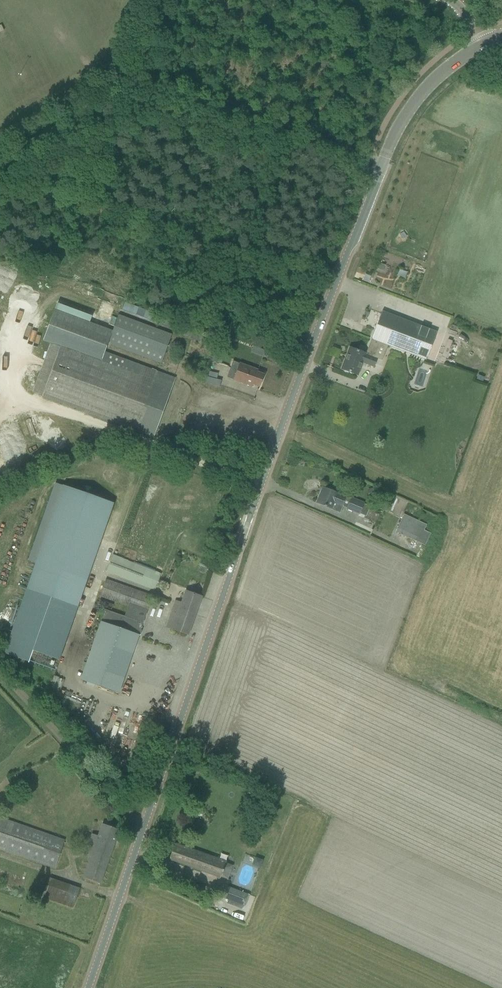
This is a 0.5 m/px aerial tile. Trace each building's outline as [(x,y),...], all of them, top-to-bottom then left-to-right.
[(122,309),(173,328),(176,321),(124,302),(122,309)] [(171,335),(118,315),(112,332),(54,310),(43,341),(50,344),(32,392),(42,396),(42,397),(154,437),(175,378),(105,352),(108,344),(161,363),(171,335)] [(375,330),(371,339),(372,340),(388,345),(426,360),(437,332),(382,311),(375,330)] [(218,342),(193,332),(191,339),(215,349),(218,342)] [(438,336),(430,359),(444,364),(452,341),(438,336)] [(350,347),(341,369),(358,375),(363,362),(374,367),(377,358),(382,360),(388,345),(372,340),(366,354),(350,347)] [(219,342),(212,361),(217,363),(221,353),(224,355),(227,346),(219,342)] [(233,362),(230,369),(236,372),(233,380),(252,386),(253,385),(259,387),(264,375),(257,372),(258,371),(239,364),(233,362)] [(62,485),(26,589),(78,607),(114,503),(62,485)] [(323,488),(317,503),(332,509),(331,510),(340,513),(342,507),(346,498),(339,495),(335,493),(335,490),(330,488),(327,490),(323,488)] [(378,488),(368,489),(369,499),(378,498),(378,488)] [(360,514),(366,517),(370,507),(364,504),(365,503),(352,497),(346,509),(359,515),(360,514)] [(396,532),(425,545),(430,534),(424,531),(427,525),(405,514),(401,521),(396,532)] [(422,546),(417,556),(420,558),(425,548),(422,546)] [(107,572),(155,590),(161,574),(113,555),(107,572)] [(81,680),(119,693),(152,597),(106,580),(100,597),(128,606),(124,617),(105,610),(81,680)] [(166,627),(188,635),(201,597),(185,591),(181,603),(176,601),(166,627)] [(166,606),(160,622),(166,624),(171,608),(166,606)] [(50,688),(61,690),(63,679),(53,677),(50,688)] [(237,781),(235,785),(246,790),(248,786),(237,781)] [(247,790),(243,799),(252,802),(255,793),(247,790)] [(55,867),(65,840),(0,818),(0,848),(55,867)] [(91,880),(100,884),(119,830),(102,824),(98,836),(92,834),(88,843),(84,855),(90,857),(83,877),(91,880)] [(169,859),(218,879),(224,863),(175,844),(169,859)] [(48,878),(42,898),(73,907),(79,887),(48,878)] [(226,888),(223,897),(242,904),(246,896),(226,888)]
